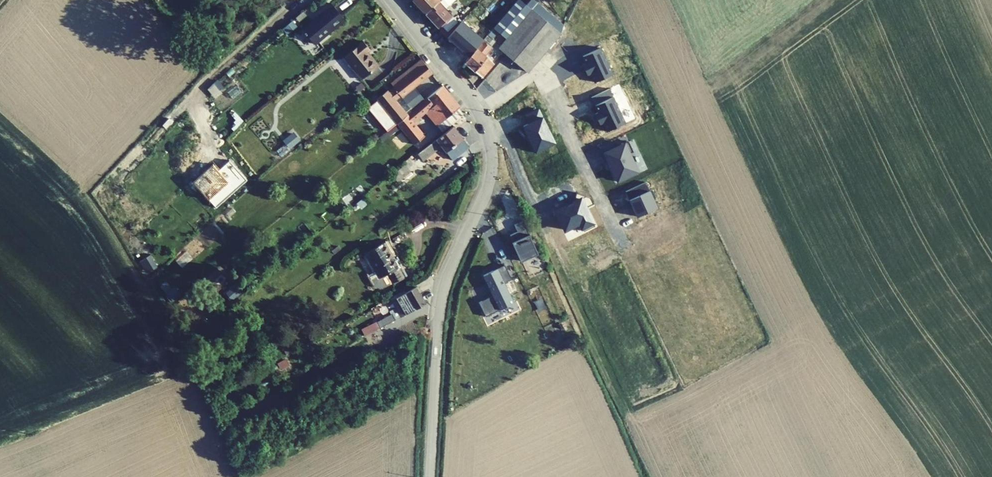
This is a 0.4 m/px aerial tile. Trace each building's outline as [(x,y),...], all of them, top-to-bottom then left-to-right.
[(425,13),(440,0),(413,0),(425,13)] [(425,13),(447,37),(459,23),(445,8),(454,0),(440,0),(425,13)] [(563,25),(534,0),(530,0),(526,5),(520,0),(518,0),(510,9),(499,22),(494,27),(497,30),(506,38),(515,28),(544,52),(560,33),(563,25)] [(344,20),(330,3),(315,15),(317,18),(303,30),(315,44),(344,20)] [(504,3),(492,17),(499,22),(510,9),(504,3)] [(492,17),(471,42),(460,30),(446,43),(465,61),(490,31),(494,27),(499,22),(492,17)] [(284,28),(288,33),(296,26),(292,22),(284,28)] [(499,47),(528,71),(544,52),(515,28),(506,38),(499,47)] [(465,61),(464,62),(482,77),(501,55),(492,47),(497,42),(492,37),(494,35),(490,31),(465,61)] [(367,52),(370,50),(363,42),(344,57),(361,79),(378,66),(367,52)] [(432,73),(421,59),(390,83),(395,89),(389,93),(387,91),(376,99),(377,100),(367,108),(387,131),(396,124),(411,112),(410,111),(411,110),(406,103),(401,107),(395,100),(401,96),(401,97),(432,73)] [(434,76),(432,73),(401,97),(404,100),(434,76)] [(221,93),(213,83),(207,89),(214,98),(221,93)] [(356,88),(359,92),(364,87),(361,83),(355,87),(356,88)] [(425,112),(442,132),(463,114),(458,108),(460,107),(442,85),(411,112),(396,124),(414,145),(425,136),(413,122),(425,112)] [(423,160),(442,145),(453,160),(469,147),(453,126),(418,153),(423,160)] [(289,148),(298,140),(293,133),(283,140),(289,148)] [(405,164),(407,168),(412,164),(410,161),(413,160),(410,157),(403,162),(405,164)] [(410,171),(405,164),(392,174),(397,181),(410,171)] [(389,250),(392,248),(387,240),(365,253),(375,271),(367,276),(371,283),(374,287),(380,288),(385,287),(404,276),(389,250)] [(156,267),(149,257),(143,261),(149,271),(156,267)] [(149,271),(143,261),(140,262),(146,273),(149,271)] [(377,322),(380,328),(425,303),(416,287),(391,301),(395,308),(389,311),(391,314),(377,322)] [(380,328),(377,322),(367,327),(370,333),(380,328)] [(282,369),(288,366),(285,360),(279,364),(282,369)]
